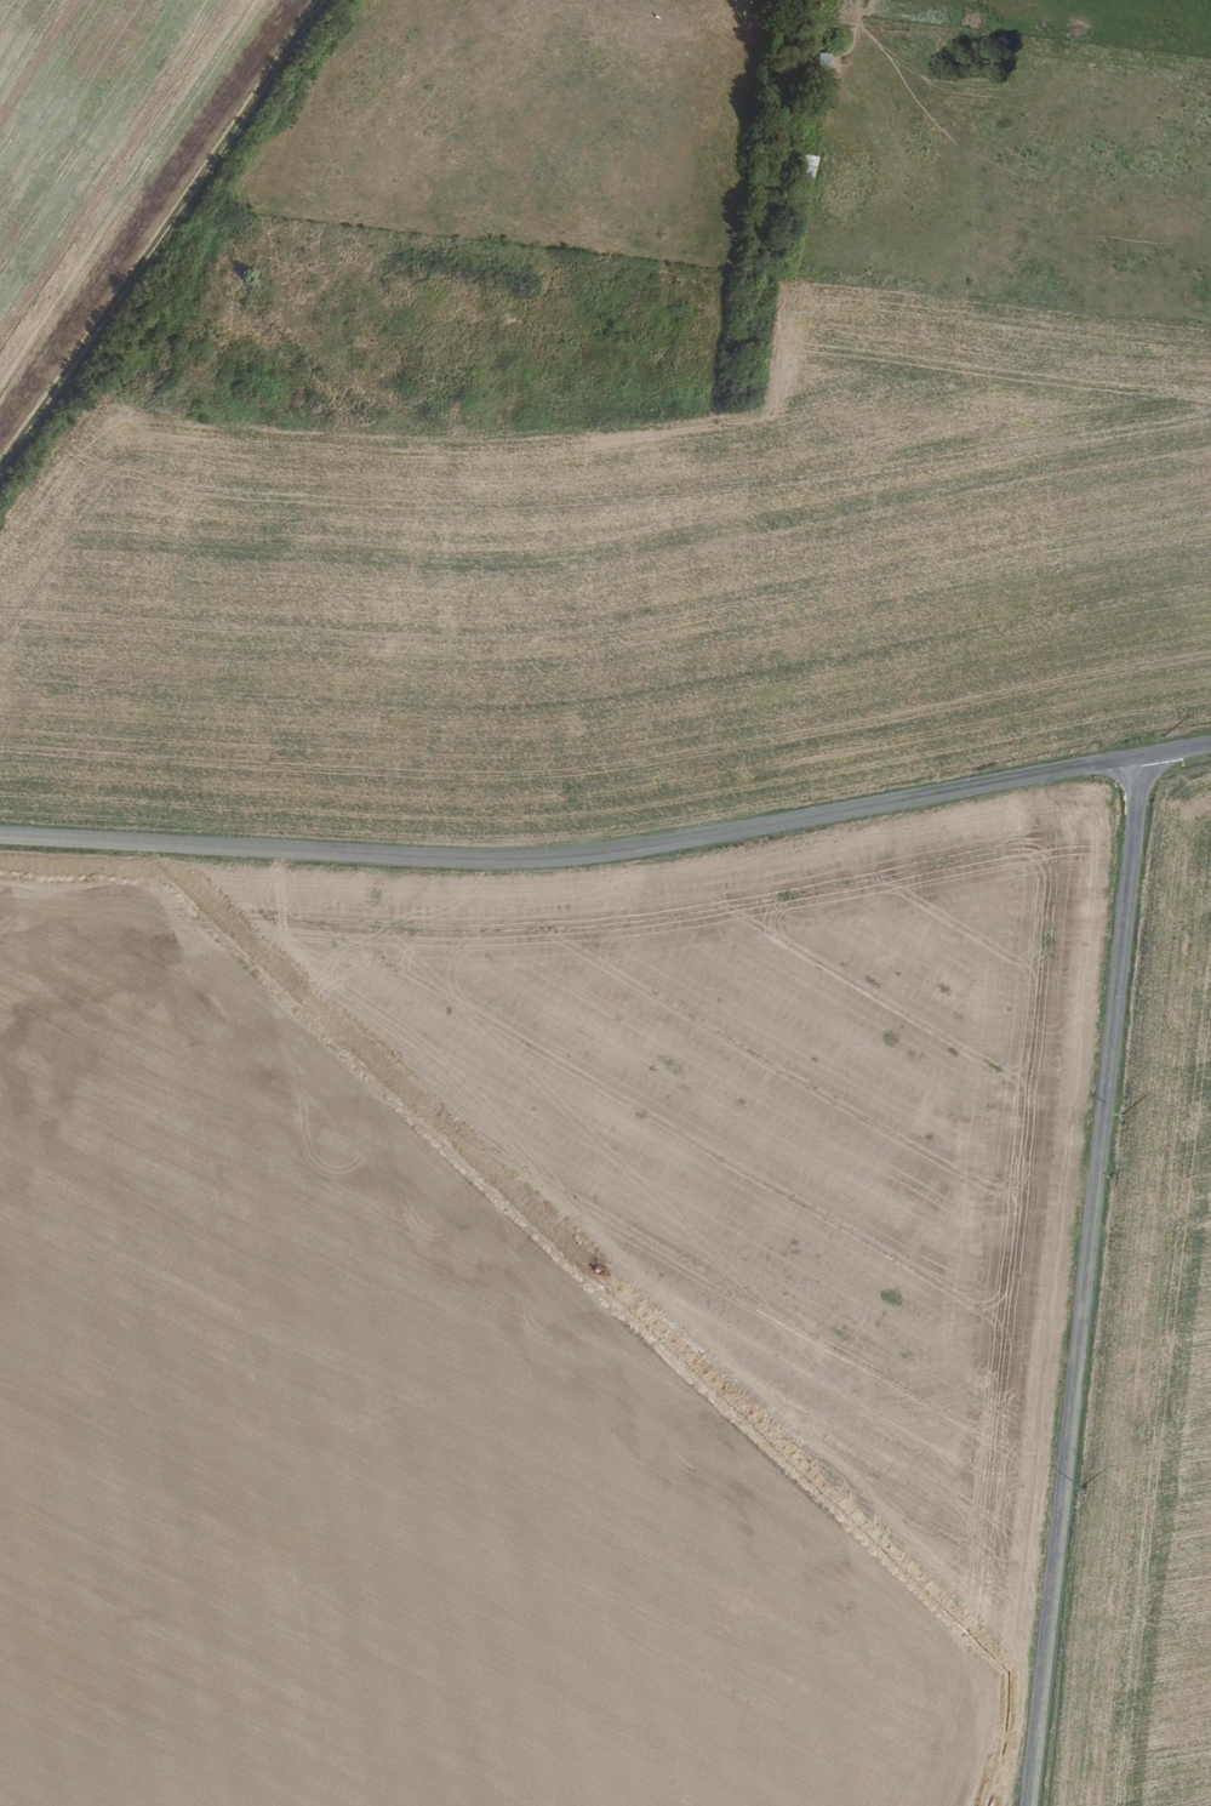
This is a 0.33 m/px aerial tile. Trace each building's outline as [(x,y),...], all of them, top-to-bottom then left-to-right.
[(811,178),(816,156),(806,154),(801,175),(811,178)]
